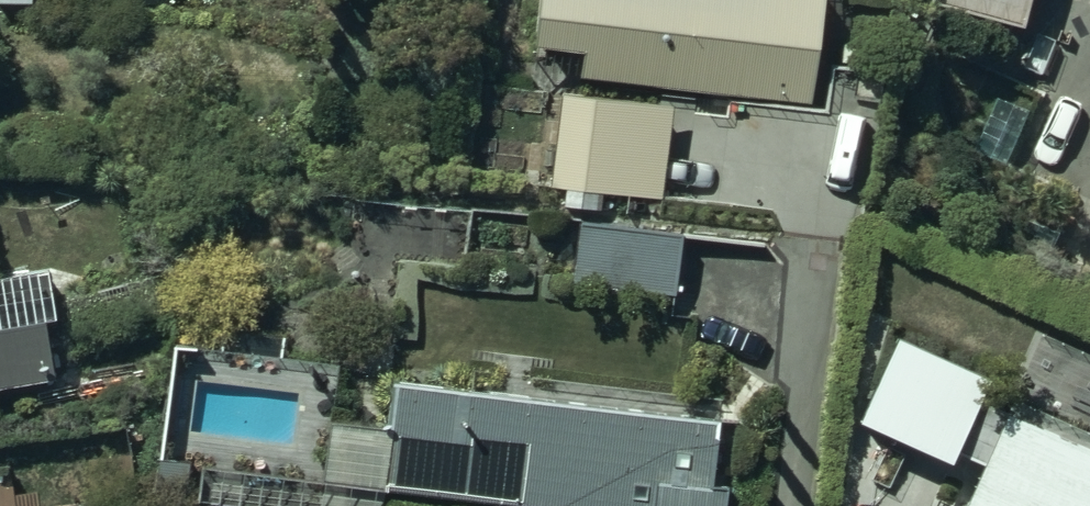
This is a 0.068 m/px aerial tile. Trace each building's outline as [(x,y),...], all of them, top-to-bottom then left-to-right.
[(29,15),(29,0),(0,0),(0,15),(29,15)] [(534,63),(582,68),(580,88),(809,109),(819,6),(775,2),(775,0),(540,0),(534,63)] [(936,4),(1028,29),(1036,0),(937,0),(936,4)] [(667,118),(559,109),(552,194),(660,204),(667,118)] [(678,246),(578,237),(573,291),(674,300),(678,246)] [(54,390),(46,341),(52,340),(44,292),(0,299),(0,399),(54,390)] [(1005,431),(1006,428),(977,414),(983,401),(894,358),(856,438),(947,481),(955,464),(985,479),(971,505),(1089,505),(1089,472),(1005,431)] [(393,400),(390,445),(327,441),(324,488),(207,481),(205,505),(373,505),(373,501),(418,505),(723,505),(723,502),(710,501),(715,436),(393,400)]
